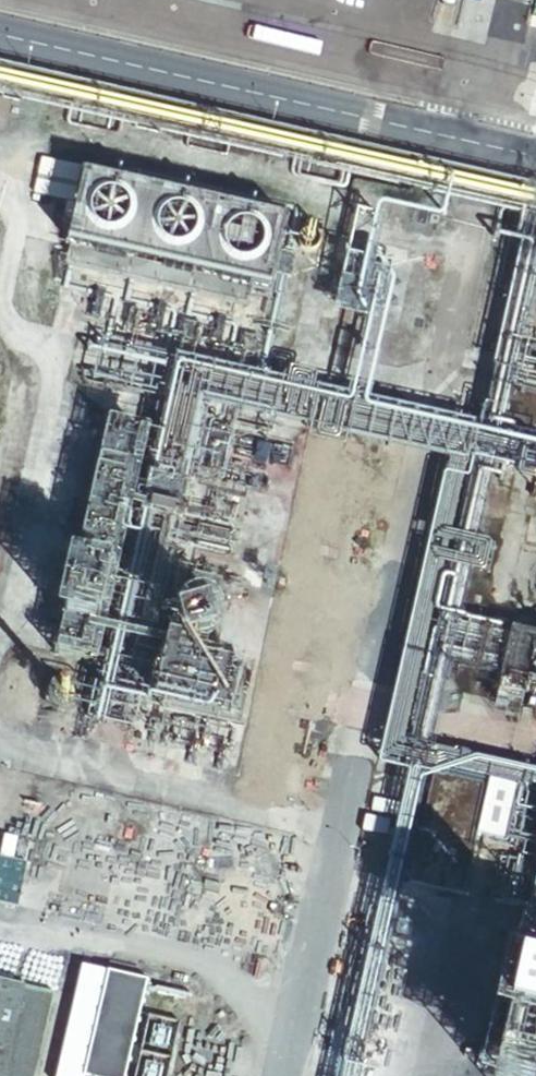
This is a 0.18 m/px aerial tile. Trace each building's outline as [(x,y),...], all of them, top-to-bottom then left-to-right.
[(283,210),(82,166),(67,233),(268,278),(283,210)] [(432,764),(404,878),(535,910),(535,808),(508,801),(512,784),(432,764)] [(95,1075),(124,1075),(147,978),(80,964),(55,1075),(88,1075),(89,1075),(95,1075)] [(55,989),(0,976),(0,1075),(35,1075),(55,989)]
